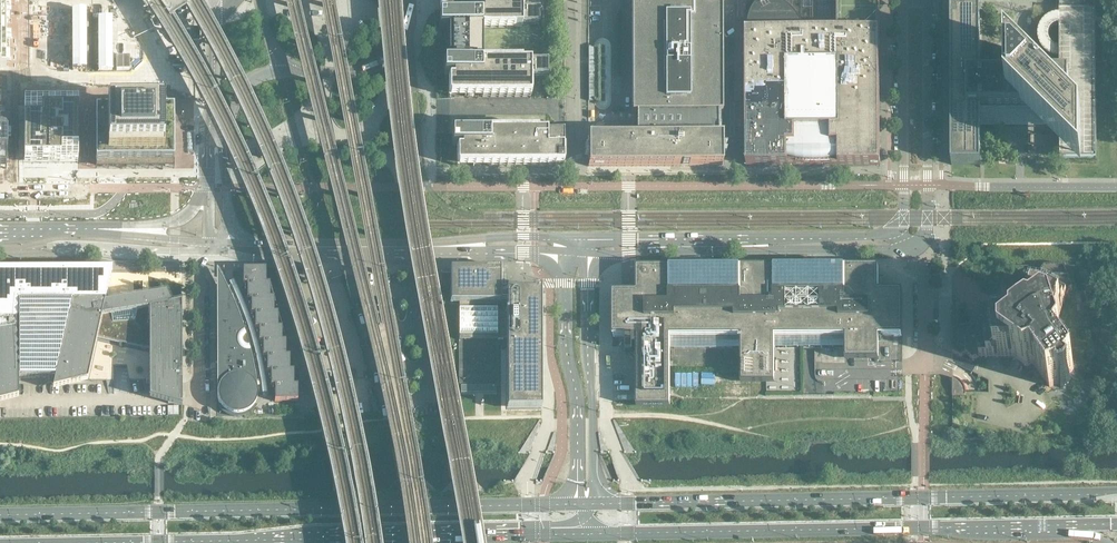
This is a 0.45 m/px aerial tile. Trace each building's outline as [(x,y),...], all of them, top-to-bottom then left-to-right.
[(148,9),(150,13),(169,0),(141,0),(148,9)] [(444,63),(444,76),(449,76),(449,80),(449,81),(449,97),(449,134),(452,134),(452,146),(462,146),(463,146),(463,143),(472,143),(472,146),(491,146),(491,133),(546,133),(546,132),(546,21),(541,21),(541,26),(530,26),(530,0),(466,0),(466,1),(466,26),(448,26),(449,63),(444,63)] [(721,0),(631,0),(632,114),(636,114),(636,136),(588,137),(588,166),(722,166),(722,136),(717,136),(717,114),(722,114),(721,0)] [(880,78),(879,31),(879,0),(838,0),(838,32),(813,32),(805,32),(804,29),(803,27),(801,23),(800,22),(799,20),(797,17),(796,16),(794,12),(791,10),(789,8),(787,6),(785,5),(783,4),(781,3),(779,2),(777,1),(775,1),(773,0),(772,0),(769,0),(767,0),(766,1),(764,1),(763,2),(762,2),(760,3),(759,4),(757,5),(756,6),(755,8),(754,9),(753,11),(752,12),(751,14),(750,17),(749,19),(749,21),(748,24),(748,26),(748,29),(747,32),(746,32),(746,166),(880,165),(880,78)] [(812,0),(804,0),(804,9),(812,9),(812,0)] [(958,10),(951,10),(951,79),(951,165),(981,165),(980,108),(1016,108),(1016,109),(1016,110),(1017,110),(1017,111),(1018,112),(1019,112),(1020,112),(1021,112),(1022,112),(1022,111),(1023,111),(1059,147),(1059,159),(1072,159),(1081,169),(1082,159),(1096,159),(1095,10),(1085,10),(1085,0),(958,0),(958,10)] [(355,3),(342,34),(351,37),(364,6),(355,3)] [(114,70),(113,17),(99,17),(99,70),(114,70)] [(77,102),(24,103),(24,160),(78,160),(77,102)] [(174,106),(95,106),(95,165),(174,164),(174,106)] [(563,166),(563,148),(563,132),(547,132),(546,132),(490,132),(452,133),(452,146),(462,146),(462,149),(457,149),(457,166),(490,166),(563,166)] [(774,383),(774,336),(845,336),(845,360),(878,360),(878,336),(901,336),(902,336),(902,290),(901,290),(878,291),(878,267),(878,266),(844,267),(774,268),(774,267),(740,267),(740,268),(689,268),(688,267),(687,267),(686,267),(686,268),(685,268),(670,268),(670,267),(636,267),(636,268),(636,291),(613,291),(612,291),(612,337),(636,337),(637,408),(670,408),(670,349),(740,349),(741,383),(774,383)] [(1097,429),(1096,275),(1087,266),(1066,266),(1044,266),(961,266),(952,276),(952,329),(952,351),(952,353),(953,378),(952,378),(952,430),(962,439),(1087,439),(1097,429)] [(541,409),(541,289),(506,289),(506,291),(501,291),(501,268),(450,268),(450,272),(450,303),(459,303),(459,340),(497,340),(506,339),(506,403),(506,410),(541,409)] [(286,356),(285,341),(281,341),(281,328),(278,328),(278,313),(274,313),(274,298),(270,298),(270,284),(266,284),(266,269),(243,269),(243,280),(227,288),(217,269),(217,395),(217,396),(217,398),(218,399),(218,400),(219,402),(219,404),(220,404),(220,405),(218,406),(220,409),(223,412),(226,414),(229,415),(233,416),(237,417),(241,416),(245,415),(249,414),(252,411),(254,409),(256,406),(254,405),(254,404),(255,403),(256,402),(256,400),(257,398),(257,396),(257,395),(257,394),(274,394),(274,401),(297,401),(297,386),(293,386),(293,371),(289,371),(289,356),(286,356)] [(181,303),(171,304),(166,293),(120,300),(120,299),(119,298),(119,297),(118,297),(117,297),(116,297),(115,297),(114,298),(114,299),(113,300),(114,301),(105,303),(112,270),(0,270),(0,403),(18,398),(18,378),(55,378),(54,382),(53,390),(87,381),(97,339),(119,343),(119,344),(118,345),(119,346),(119,347),(120,347),(120,348),(121,348),(122,348),(123,348),(124,347),(125,346),(125,345),(149,350),(149,380),(149,398),(181,407),(181,381),(181,303)] [(498,383),(497,340),(459,340),(459,383),(498,383)]
